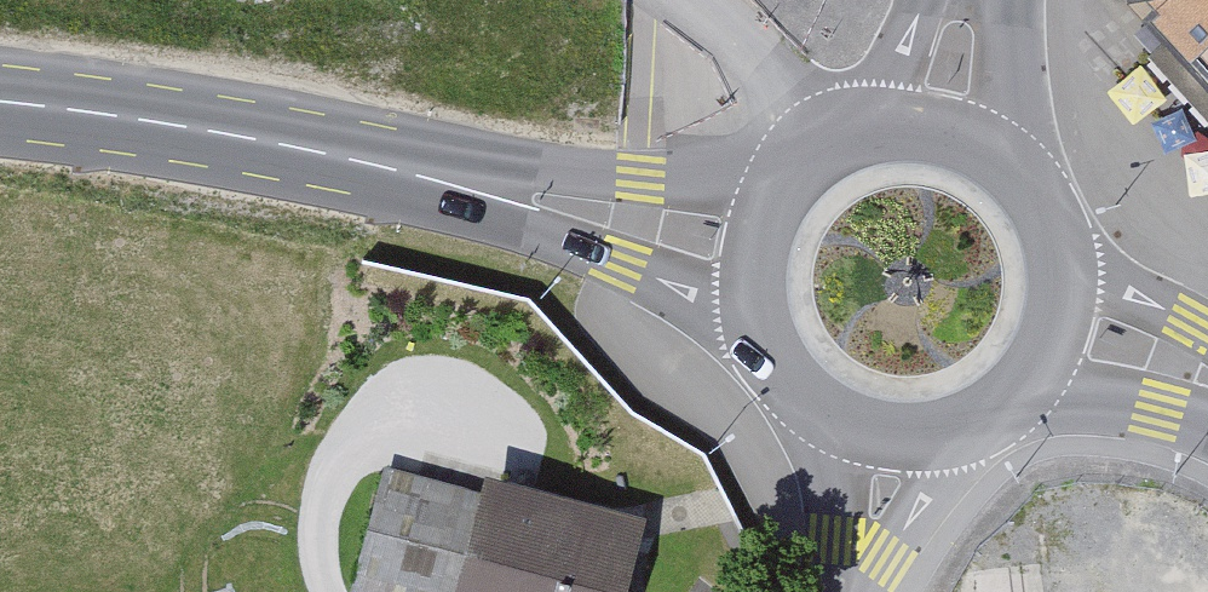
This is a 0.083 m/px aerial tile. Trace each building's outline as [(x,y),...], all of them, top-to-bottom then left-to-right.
[(1154,9),(1142,20),(1163,43),(1148,56),(1207,121),(1207,0),(1146,0),(1154,9)] [(356,585),(382,591),(602,591),(617,539),(567,525),(572,508),(530,496),(526,512),(387,473),(356,585)]
